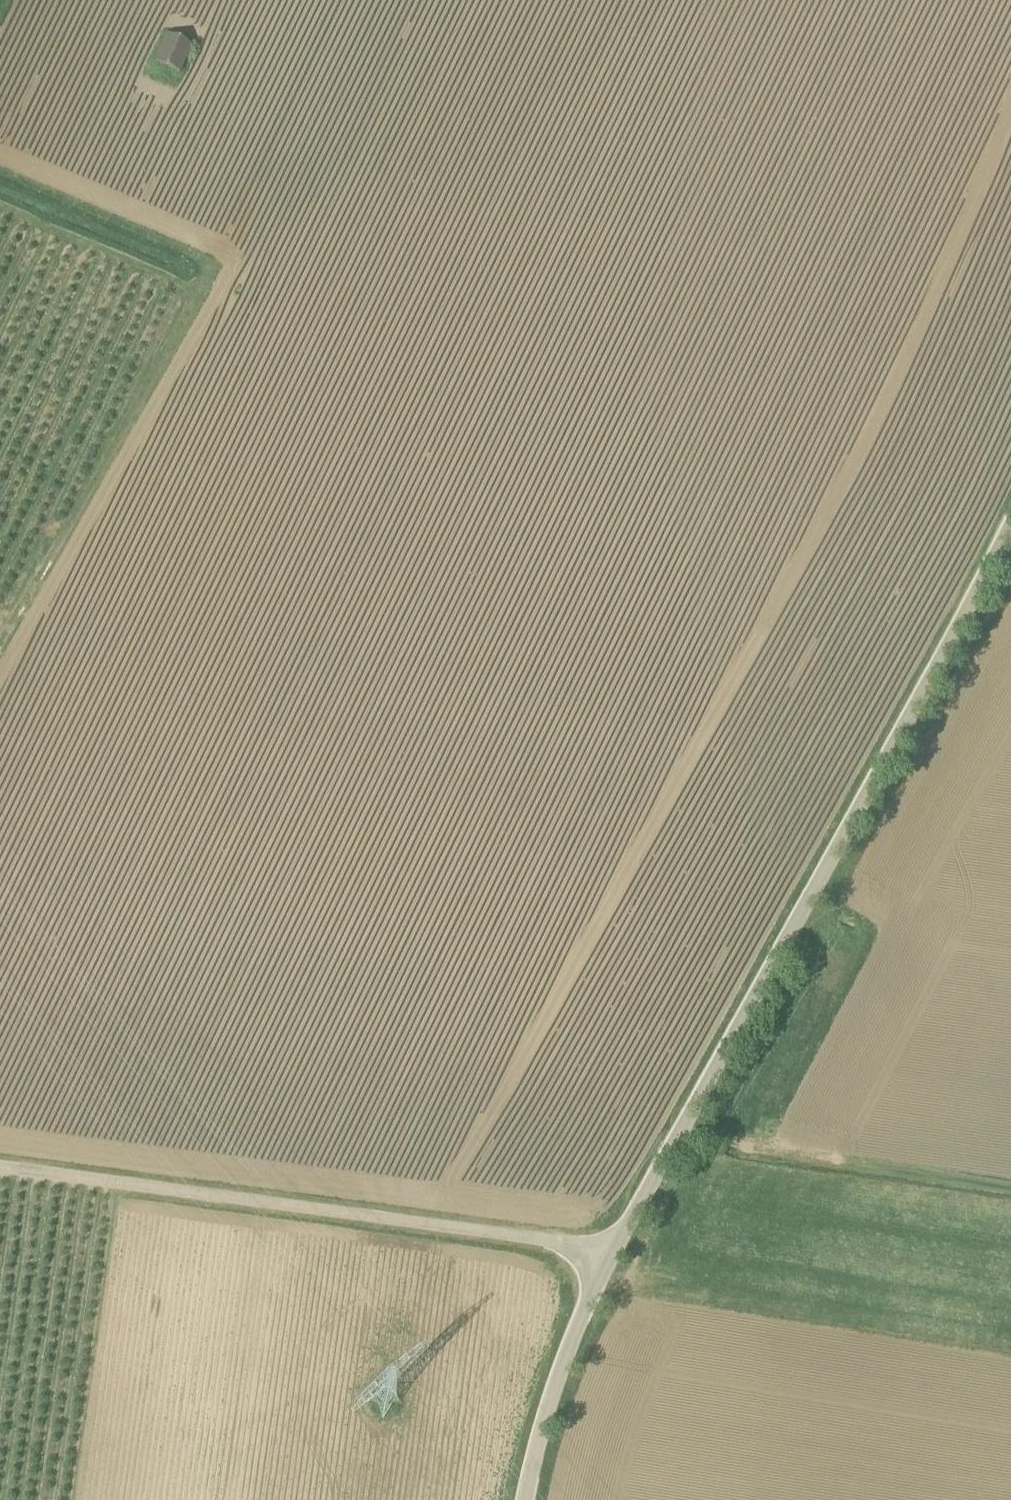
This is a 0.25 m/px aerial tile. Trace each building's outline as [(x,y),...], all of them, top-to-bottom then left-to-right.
[(156,62),(180,73),(193,47),(169,35),(156,62)]
